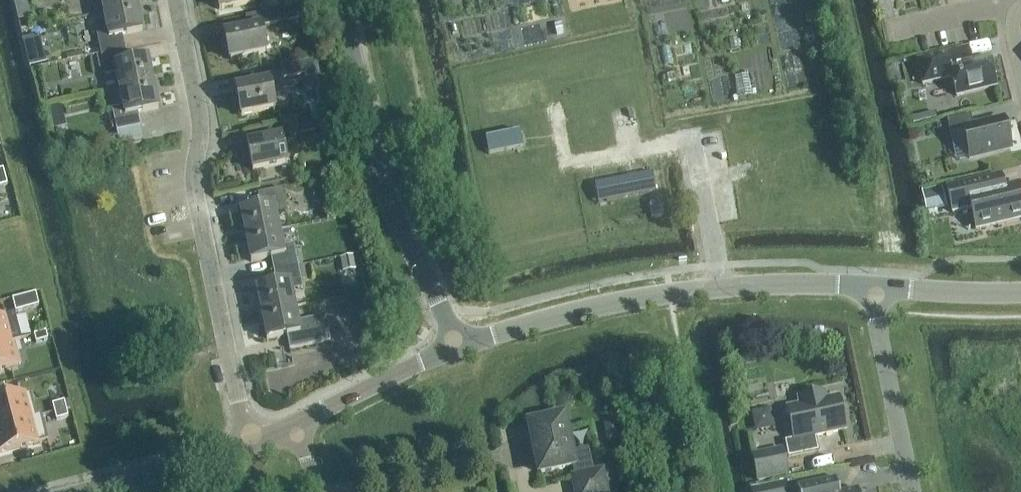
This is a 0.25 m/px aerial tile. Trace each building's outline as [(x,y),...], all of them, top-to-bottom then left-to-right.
[(18,17),(33,15),(31,0),(16,0),(18,17)] [(139,7),(139,3),(136,4),(135,0),(100,0),(103,14),(139,7)] [(256,4),(255,0),(217,0),(219,11),(256,4)] [(101,55),(124,50),(122,37),(142,32),(138,10),(140,10),(139,7),(103,14),(107,31),(96,33),(99,46),(81,50),(83,59),(101,55)] [(274,26),(303,19),(301,7),(271,13),(274,26)] [(230,61),(266,53),(261,27),(224,35),(230,61)] [(27,35),(31,63),(47,61),(44,33),(27,35)] [(119,91),(155,84),(155,81),(152,81),(148,59),(127,63),(124,50),(101,55),(105,77),(116,74),(119,91)] [(951,68),(947,54),(917,62),(922,85),(948,79),(952,82),(956,97),(995,88),(988,59),(951,68)] [(304,63),(307,75),(309,86),(318,84),(313,61),(304,63)] [(283,80),(307,75),(304,63),(280,68),(283,80)] [(272,98),(269,83),(235,89),(241,117),(274,111),(274,110),(289,108),(287,95),(272,98)] [(155,84),(119,91),(123,108),(112,111),(119,144),(143,139),(138,114),(158,110),(154,88),(156,87),(155,84)] [(972,128),(970,116),(946,122),(949,134),(962,131),(969,159),(1010,150),(1003,121),(972,128)] [(299,135),(325,129),(323,117),(296,122),(299,135)] [(519,132),(485,140),(488,155),(523,148),(519,132)] [(252,172),(287,165),(281,137),(247,144),(252,172)] [(492,174),(494,183),(507,180),(505,171),(492,174)] [(652,174),(602,184),(602,185),(604,184),(607,202),(606,202),(606,203),(656,194),(652,174)] [(999,176),(946,188),(952,214),(971,210),(975,230),(1020,220),(1020,196),(1018,185),(1002,189),(999,176)] [(329,202),(326,187),(312,190),(315,205),(329,202)] [(946,209),(941,188),(920,193),(926,214),(946,209)] [(243,238),(279,231),(275,214),(286,212),(282,190),(258,194),(261,208),(240,212),(245,234),(242,235),(243,238)] [(659,212),(657,203),(645,205),(647,214),(659,212)] [(274,272),(298,267),(293,245),(282,248),(279,231),(243,238),(244,241),(246,241),(251,263),(271,259),(274,272)] [(259,315),(295,308),(291,291),(302,289),(298,267),(274,272),(277,285),(256,290),(260,312),(258,312),(259,315)] [(12,301),(16,313),(38,307),(35,295),(12,301)] [(295,308),(259,315),(260,319),(262,318),(266,340),(286,336),(289,350),(326,342),(321,318),(298,323),(295,308)] [(15,343),(22,342),(15,315),(0,318),(0,345),(15,341),(15,343)] [(34,336),(36,344),(47,341),(45,333),(34,336)] [(0,345),(0,372),(21,366),(15,343),(15,341),(0,345)] [(158,362),(167,360),(165,346),(155,348),(158,362)] [(31,393),(0,401),(0,428),(38,419),(37,416),(31,393)] [(825,400),(824,394),(798,399),(800,406),(787,409),(794,440),(785,442),(788,458),(817,452),(814,438),(845,431),(838,397),(825,400)] [(54,413),(66,410),(64,403),(52,406),(54,413)] [(775,429),(770,409),(751,413),(755,433),(775,429)] [(68,418),(66,410),(54,413),(56,421),(68,418)] [(49,442),(42,415),(37,416),(38,419),(0,428),(0,454),(49,442)] [(553,417),(549,415),(541,417),(537,420),(536,424),(530,426),(540,474),(572,467),(577,491),(605,491),(601,473),(593,475),(588,450),(570,453),(563,419),(556,420),(553,417)] [(620,442),(616,423),(603,426),(607,444),(620,442)] [(757,481),(787,475),(781,450),(752,456),(757,481)] [(755,491),(790,491),(788,479),(754,485),(755,491)] [(836,479),(797,487),(798,491),(838,491),(836,479)]
